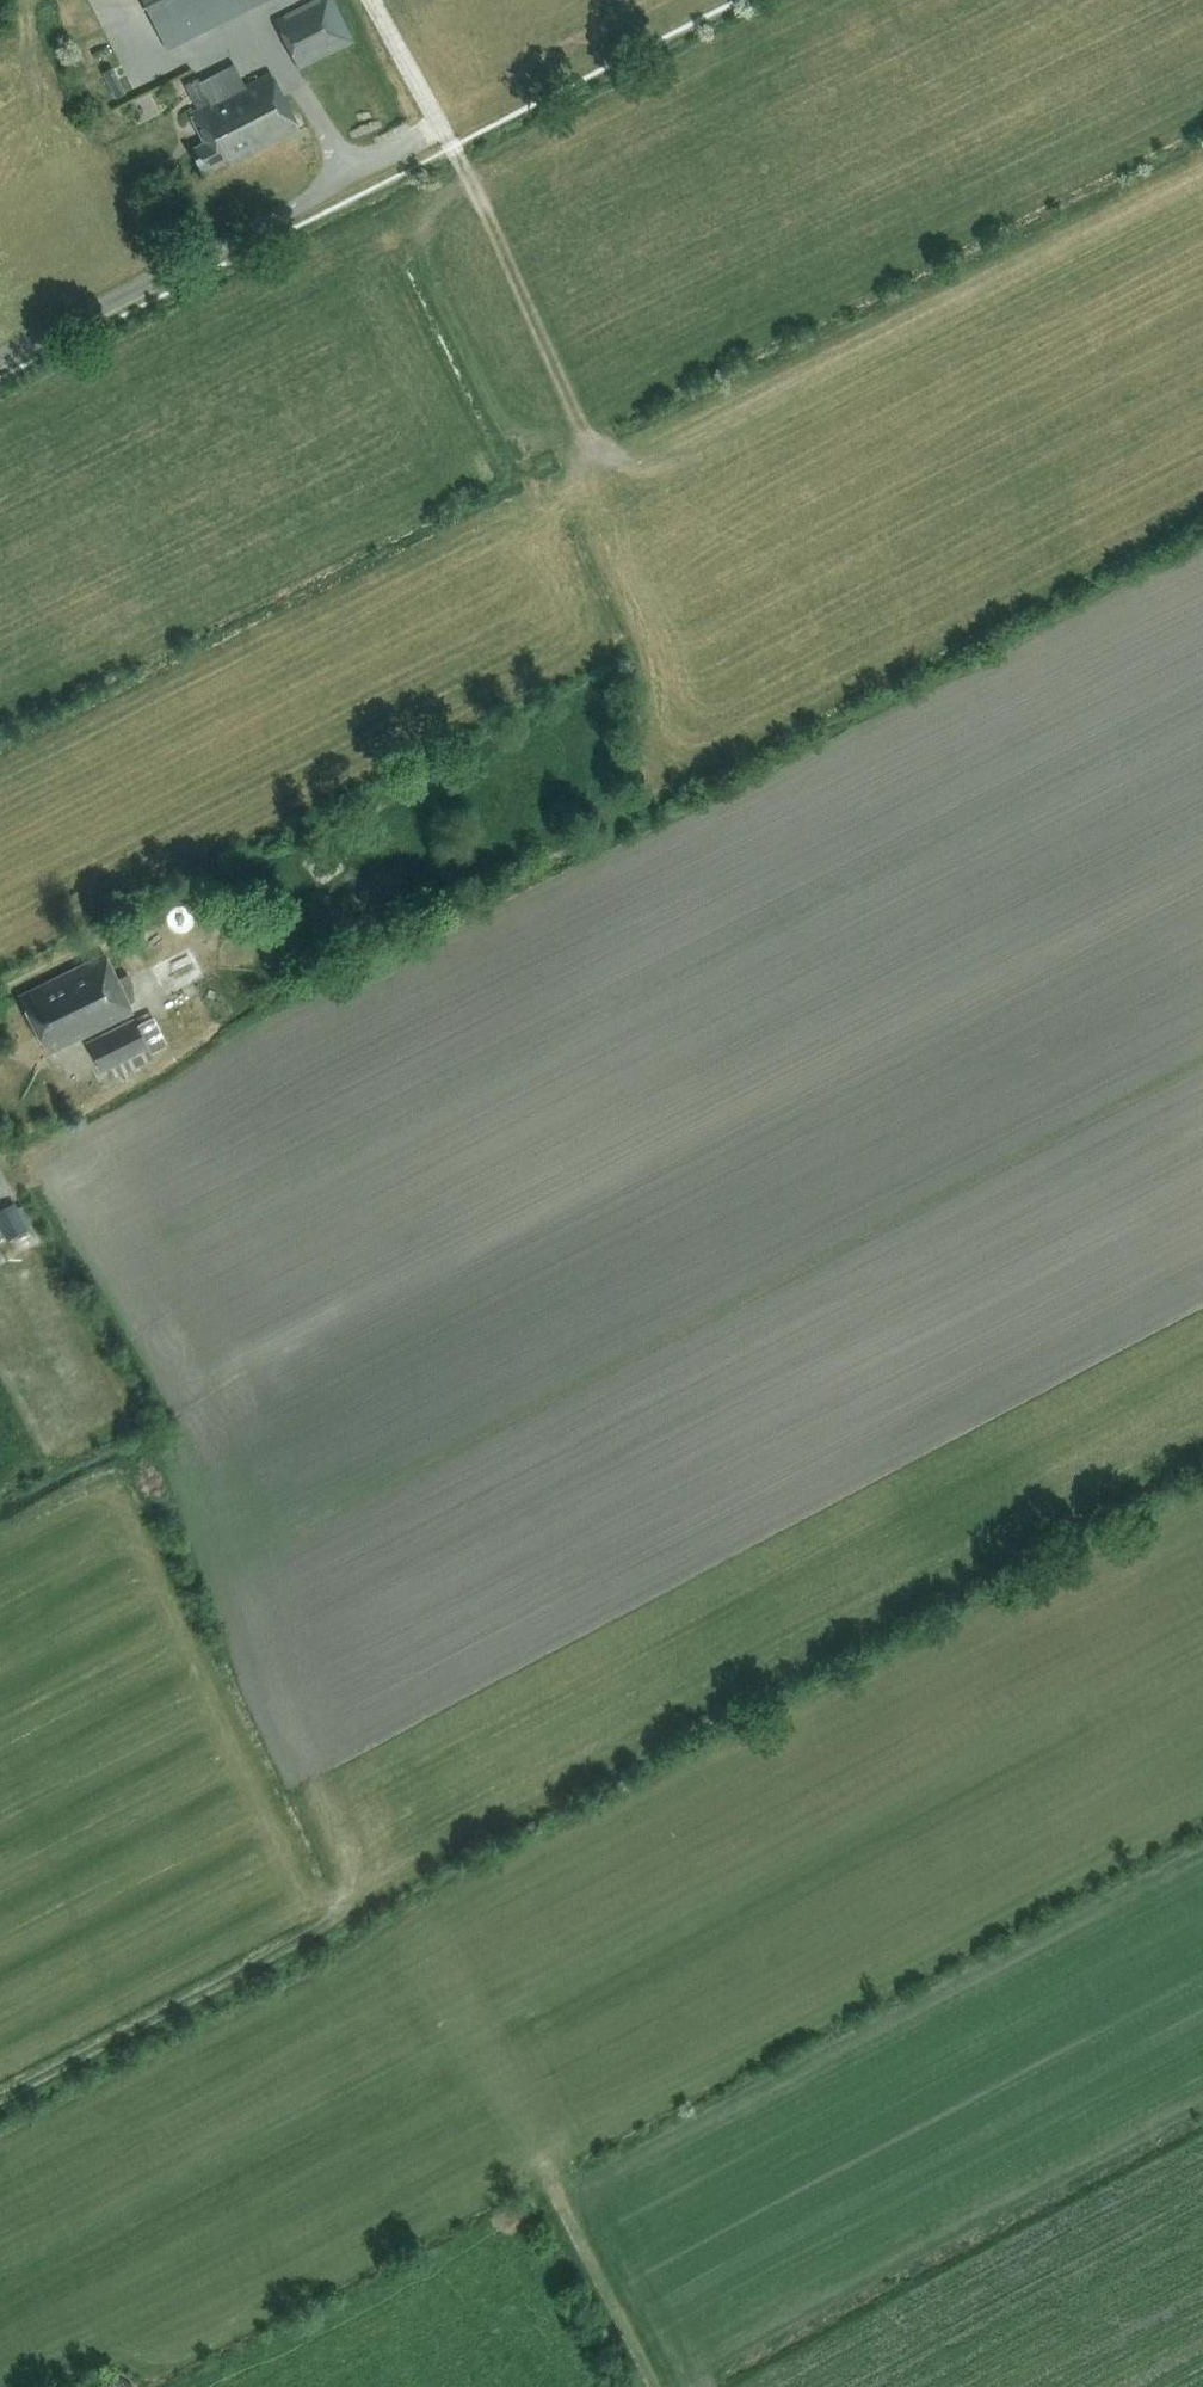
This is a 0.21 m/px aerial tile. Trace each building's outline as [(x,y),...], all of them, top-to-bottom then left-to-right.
[(266,0),(142,0),(166,50),(266,0)] [(298,69),(351,42),(331,0),(314,0),(274,20),(298,69)] [(231,163),(299,128),(270,73),(245,85),(234,64),(199,81),(198,78),(185,84),(197,109),(190,113),(204,142),(191,149),(202,171),(229,158),(231,163)] [(117,981),(104,955),(19,998),(48,1056),(133,1013),(129,1004),(134,1002),(132,984),(128,975),(117,981)] [(153,1017),(137,1024),(150,1052),(166,1044),(153,1017)] [(148,1050),(134,1021),(87,1044),(101,1073),(148,1050)] [(7,1240),(29,1228),(14,1202),(0,1209),(0,1228),(7,1240)]
